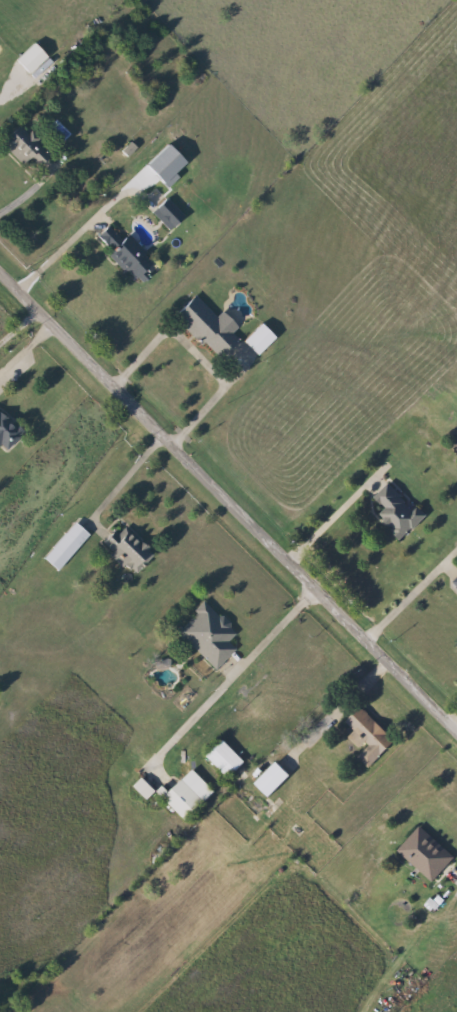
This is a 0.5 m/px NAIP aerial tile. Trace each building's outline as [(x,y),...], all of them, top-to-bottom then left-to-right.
[(18,165),(0,146),(0,136),(17,121),(47,155),(36,166),(27,156),(18,165)] [(181,217),(165,231),(146,211),(162,196),(181,217)] [(103,225),(156,264),(142,283),(89,244),(103,225)] [(169,313),(189,293),(213,317),(219,311),(234,327),(228,332),(236,340),(215,360),(169,313)] [(252,355),(238,341),(256,323),(270,336),(252,355)] [(1,451),(0,450),(0,414),(19,433),(1,451)] [(397,540),(374,515),(380,509),(370,497),(387,481),(421,517),(397,540)] [(84,535),(52,571),(37,558),(69,522),(84,535)] [(151,554),(130,575),(101,545),(122,525),(151,554)] [(449,583),(456,575),(456,591),(449,583)] [(173,632),(200,602),(232,632),(224,641),(232,649),(213,669),(173,632)] [(362,746),(338,723),(355,706),(390,740),(364,767),(352,755),(362,746)] [(241,761),(224,779),(201,756),(219,738),(241,761)] [(284,775),(264,797),(249,784),(270,762),(284,775)] [(181,821),(152,792),(159,785),(165,791),(189,768),(211,791),(181,821)] [(150,792),(142,799),(130,784),(138,777),(150,792)] [(451,858),(427,883),(393,849),(417,825),(451,858)]
